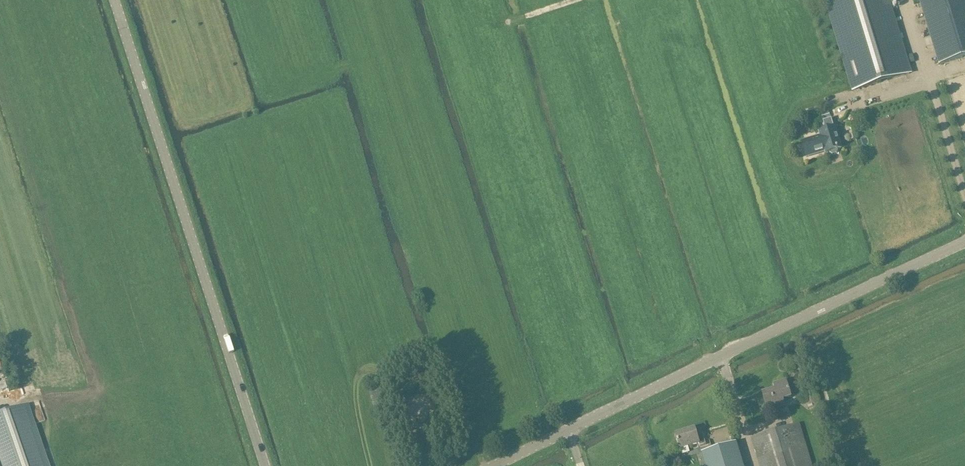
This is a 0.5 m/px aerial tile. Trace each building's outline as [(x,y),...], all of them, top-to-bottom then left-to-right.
[(912,73),(890,0),(824,0),(851,91),(912,73)] [(964,57),(964,0),(920,0),(940,65),(964,57)] [(837,150),(841,149),(835,128),(834,128),(831,119),(823,121),(826,130),(819,133),(821,136),(801,142),(806,157),(825,152),(826,154),(830,152),(830,154),(832,155),(837,154),(838,151),(837,150)] [(783,399),(791,397),(786,381),(774,385),(776,389),(762,393),(768,411),(785,405),(783,399)] [(375,410),(384,407),(379,388),(369,390),(375,410)] [(28,404),(0,414),(0,465),(50,465),(28,404)] [(760,465),(812,465),(799,424),(752,438),(760,465)] [(700,446),(706,444),(703,434),(697,435),(695,429),(676,434),(680,449),(699,444),(700,446)] [(736,443),(702,454),(706,465),(740,465),(743,465),(736,443)]
